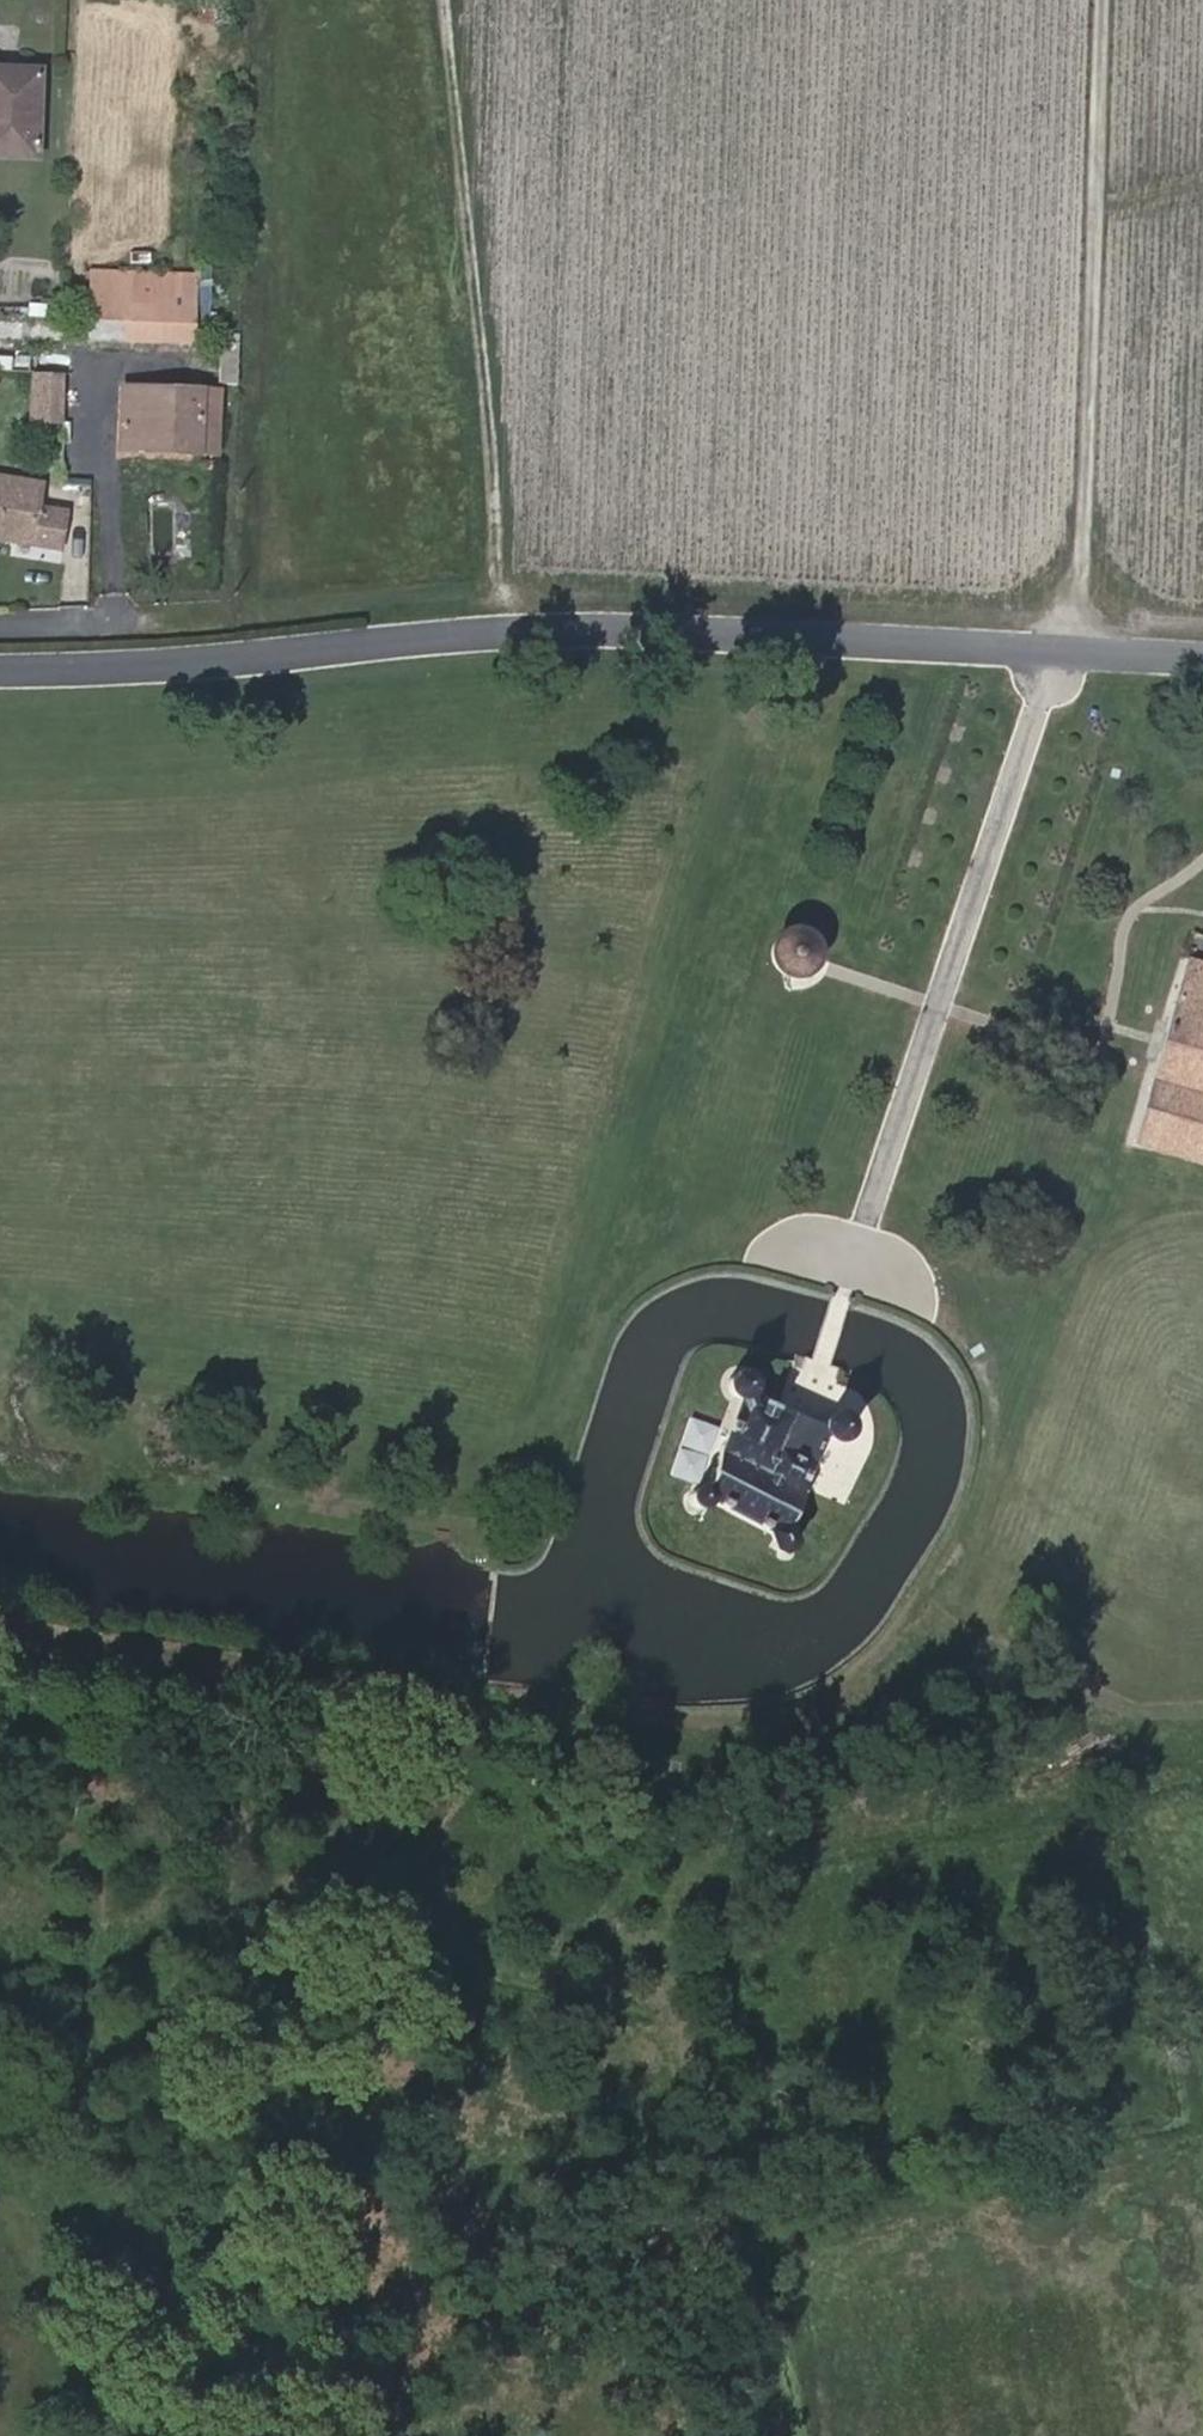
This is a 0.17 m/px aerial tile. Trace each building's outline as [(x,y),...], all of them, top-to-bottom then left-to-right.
[(222,26),(225,8),(205,4),(202,23),(222,26)] [(41,72),(0,71),(0,157),(38,159),(41,72)] [(208,334),(212,267),(197,267),(195,333),(208,334)] [(158,342),(161,277),(95,274),(92,339),(158,342)] [(26,324),(0,323),(0,346),(25,348),(26,324)] [(35,372),(36,372),(66,374),(67,355),(48,355),(48,360),(35,360),(35,372)] [(65,423),(66,374),(36,372),(35,422),(65,423)] [(199,455),(202,392),(125,389),(122,451),(199,455)] [(8,533),(8,540),(63,547),(67,512),(39,508),(42,485),(0,480),(0,533),(8,533)] [(177,502),(153,500),(149,553),(192,556),(193,543),(174,542),(177,502)] [(184,512),(183,533),(204,534),(205,513),(184,512)] [(807,929),(799,927),(791,928),(784,931),(778,937),(774,944),(773,951),(774,959),(778,966),(784,972),(791,975),(799,975),(807,973),(813,969),(818,963),(821,955),(821,947),(818,940),(813,934),(807,929)] [(1186,957),(1135,1139),(1202,1158),(1202,961),(1186,957)] [(735,1393),(737,1395),(739,1395),(706,1486),(703,1485),(700,1485),(697,1486),(695,1488),(693,1491),(692,1494),(692,1497),(693,1500),(695,1502),(698,1504),(701,1505),(704,1505),(707,1504),(709,1502),(711,1500),(775,1534),(773,1537),(773,1541),(774,1544),(775,1547),(778,1549),(781,1551),(784,1551),(787,1551),(791,1550),(793,1547),(795,1544),(796,1541),(796,1538),(795,1535),(792,1532),(790,1530),(787,1529),(827,1434),(829,1437),(832,1439),(835,1440),(839,1441),(843,1440),(846,1438),(849,1436),(851,1433),(852,1429),(852,1425),(851,1422),(849,1419),(847,1416),(844,1414),(840,1413),(836,1413),(833,1415),(830,1416),(827,1419),(826,1423),(825,1426),(825,1428),(750,1393),(752,1386),(752,1383),(752,1380),(750,1377),(747,1375),(744,1373),(741,1373),(738,1374),(735,1375),(732,1378),(731,1381),(730,1384),(731,1387),(732,1390),(735,1393)]
